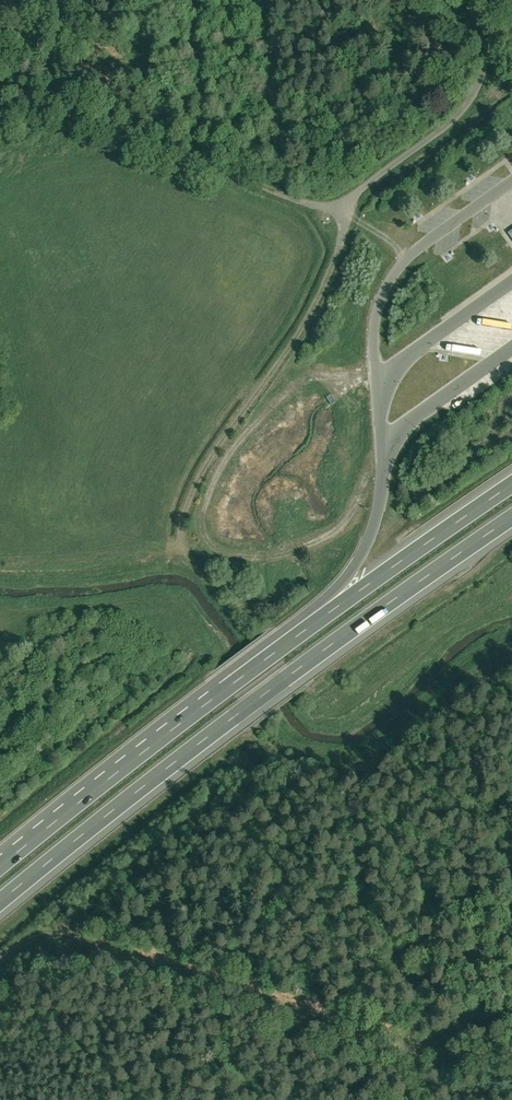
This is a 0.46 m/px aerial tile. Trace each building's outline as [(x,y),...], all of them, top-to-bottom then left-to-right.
[(479,382),(464,391),(469,401),(490,390),(486,384),(482,387),(479,382)]
